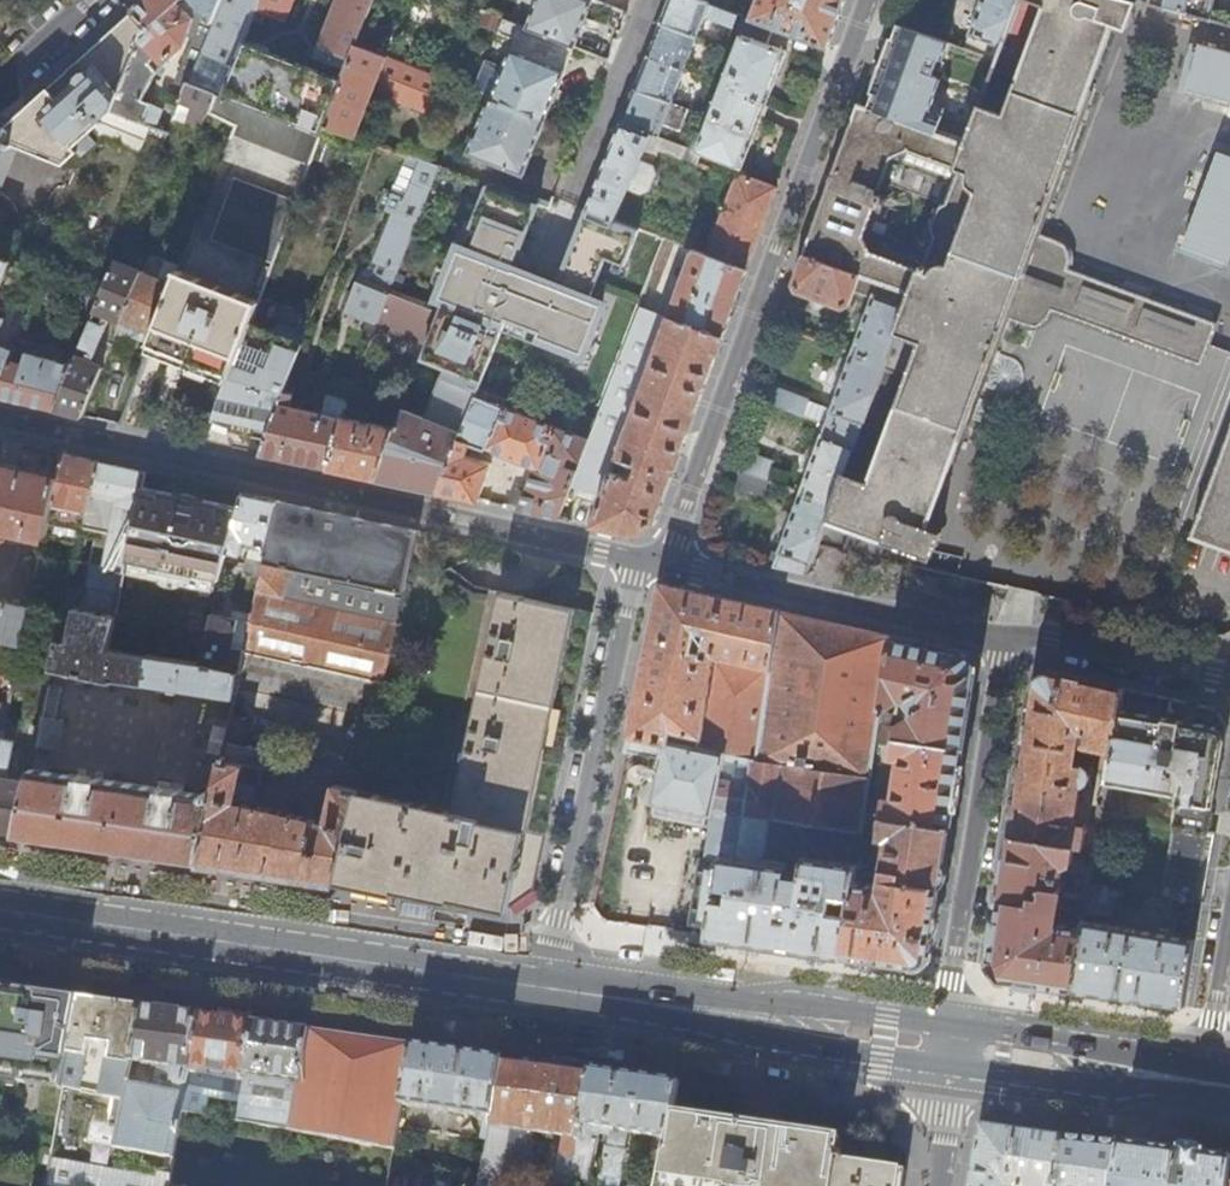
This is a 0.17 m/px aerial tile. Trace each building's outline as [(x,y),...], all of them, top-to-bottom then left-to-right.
[(194,39),(176,84),(185,88),(188,83),(222,0),(146,0),(134,11),(147,26),(113,112),(150,126),(155,128),(163,110),(142,101),(156,71),(150,63),(157,55),(164,62),(186,42),(187,36),(194,39)] [(325,127),(337,95),(343,80),(247,43),(255,24),(263,27),(266,20),(256,16),(258,8),(260,0),(222,0),(188,83),(216,93),(322,135),(325,127)] [(258,8),(275,15),(285,20),(294,0),(260,0),(258,8)] [(332,15),(315,57),(347,70),(357,45),(374,0),(338,0),(332,15)] [(593,1),(590,0),(538,0),(527,28),(547,36),(575,47),(593,1)] [(702,0),(670,0),(668,8),(661,24),(697,37),(704,20),(710,3),(702,0)] [(846,0),(758,0),(751,19),(776,28),(829,48),(846,0)] [(833,504),(827,521),(819,544),(845,550),(924,568),(927,557),(931,558),(941,532),(928,527),(953,460),(955,460),(988,372),(1007,319),(1024,326),(1028,326),(1031,326),(1036,325),(1039,324),(1043,323),(1048,319),(1053,312),(1125,338),(1201,366),(1205,356),(1209,345),(1210,344),(1214,332),(1217,324),(1136,293),(1070,269),(1070,265),(1069,257),(1068,251),(1065,247),(1063,245),(1057,241),(1039,234),(1071,144),(1091,92),(1089,91),(1113,25),(1126,30),(1137,1),(1133,0),(1030,0),(1044,5),(1004,120),(978,110),(965,145),(936,134),(870,109),(859,105),(837,164),(830,183),(804,255),(910,294),(885,364),(883,370),(907,380),(869,481),(845,473),(833,504)] [(970,35),(971,36),(966,49),(996,61),(1019,0),(983,0),(970,35)] [(1150,4),(1210,20),(1215,0),(1151,0),(1150,4)] [(740,15),(710,3),(704,20),(734,31),(740,15)] [(134,11),(74,65),(14,119),(0,154),(0,167),(7,170),(17,145),(60,165),(73,153),(70,150),(93,127),(109,110),(113,112),(147,26),(134,11)] [(499,17),(484,11),(481,20),(496,26),(499,17)] [(280,33),(285,20),(275,15),(270,28),(280,33)] [(769,44),(776,28),(751,19),(740,15),(734,31),(742,35),(703,135),(695,132),(689,148),(685,158),(694,162),(698,150),(742,167),(766,104),(787,52),(769,44)] [(527,28),(504,19),(498,33),(515,40),(492,99),(545,121),(575,47),(547,36),(527,28)] [(697,37),(661,24),(655,39),(649,56),(684,70),(697,37)] [(870,109),(936,134),(943,116),(930,110),(940,83),(939,81),(938,78),(937,76),(933,75),(939,59),(943,61),(949,43),(900,25),(870,109)] [(1187,90),(1229,103),(1229,48),(1202,40),(1187,90)] [(443,80),(357,45),(347,70),(343,80),(337,95),(325,127),(366,143),(369,134),(358,130),(373,93),(429,114),(443,80)] [(708,55),(700,76),(712,80),(720,60),(708,55)] [(684,70),(649,56),(643,71),(636,89),(672,102),(684,70)] [(216,93),(188,83),(185,88),(179,103),(207,114),(216,93)] [(689,108),(672,102),(636,89),(630,105),(623,123),(650,133),(658,136),(663,124),(680,130),(689,108)] [(311,164),(322,135),(216,93),(207,114),(235,125),(232,133),(311,164)] [(523,176),(545,121),(492,99),(490,98),(468,155),(523,176)] [(113,112),(109,110),(93,127),(139,150),(150,126),(113,112)] [(235,125),(207,114),(203,124),(231,135),(232,133),(235,125)] [(14,119),(0,131),(0,154),(14,119)] [(650,133),(623,123),(609,158),(594,197),(590,208),(617,219),(629,188),(634,175),(640,159),(646,146),(650,133)] [(178,128),(171,125),(168,132),(175,134),(178,128)] [(658,136),(650,133),(646,146),(684,160),(685,158),(689,148),(658,136)] [(1215,147),(1176,241),(1225,261),(1229,249),(1229,153),(1215,147)] [(634,175),(629,188),(641,193),(650,189),(656,173),(652,164),(640,159),(634,175)] [(393,283),(438,168),(428,164),(415,160),(412,168),(415,169),(410,183),(409,182),(403,198),(400,197),(390,193),(383,211),(390,213),(372,262),(376,264),(374,269),(370,281),(359,276),(357,276),(345,307),(378,320),(393,283)] [(415,169),(412,168),(400,197),(403,198),(409,182),(410,183),(415,169)] [(763,226),(777,189),(739,174),(737,173),(707,255),(747,269),(763,226)] [(274,261),(296,202),(235,178),(211,237),(274,261)] [(617,219),(590,208),(562,279),(514,262),(537,202),(492,185),(445,304),(431,341),(425,355),(449,365),(428,421),(403,413),(396,430),(377,479),(439,492),(455,450),(460,438),(479,389),(489,362),(505,322),(540,335),(538,341),(591,361),(615,301),(592,292),(607,257),(629,265),(643,229),(617,219)] [(737,297),(747,269),(707,255),(693,249),(668,317),(722,337),(737,297)] [(910,294),(804,255),(793,284),(796,291),(842,308),(850,304),(856,291),(873,297),(853,353),(885,364),(910,294)] [(0,256),(0,284),(10,260),(0,256)] [(72,413),(83,415),(103,367),(88,361),(108,314),(122,320),(142,272),(116,261),(102,296),(57,410),(72,413)] [(153,267),(145,264),(142,272),(122,320),(155,333),(173,285),(150,275),(153,267)] [(370,281),(374,269),(368,266),(361,271),(359,276),(370,281)] [(150,343),(230,374),(251,320),(259,301),(179,269),(173,285),(155,333),(150,343)] [(431,341),(445,304),(393,283),(378,320),(431,341)] [(57,410),(102,296),(85,289),(71,324),(75,325),(63,362),(27,352),(30,342),(27,342),(30,332),(23,329),(16,346),(0,388),(0,396),(31,404),(43,406),(57,410)] [(614,468),(668,317),(640,306),(602,405),(597,419),(577,472),(571,485),(603,497),(614,468)] [(88,361),(103,367),(107,357),(122,320),(108,314),(88,361)] [(691,424),(722,337),(668,317),(614,468),(603,497),(593,525),(635,534),(656,520),(691,424)] [(288,384),(306,335),(277,323),(275,329),(251,320),(230,374),(210,428),(229,432),(268,440),(288,384)] [(16,346),(0,340),(0,388),(16,346)] [(883,370),(885,364),(853,353),(832,410),(809,401),(809,399),(758,380),(753,395),(827,423),(859,435),(883,370)] [(301,463),(330,469),(341,417),(322,412),(290,405),(296,386),(288,384),(268,440),(263,454),(301,463)] [(519,509),(559,518),(571,485),(577,472),(597,419),(581,413),(574,433),(503,406),(506,399),(479,389),(460,438),(472,443),(535,467),(519,509)] [(322,412),(341,417),(349,398),(327,393),(322,412)] [(352,473),(377,479),(396,430),(341,417),(330,469),(352,473)] [(801,493),(833,504),(845,473),(850,458),(859,435),(827,423),(801,493)] [(1229,432),(1191,536),(1229,550),(1229,430),(1229,432)] [(472,443),(460,438),(455,450),(468,455),(472,443)] [(764,460),(733,449),(730,457),(727,466),(758,477),(764,460)] [(468,455),(455,450),(439,492),(478,500),(492,464),(468,455)] [(82,456),(63,452),(58,476),(52,504),(87,511),(98,460),(82,456)] [(128,466),(98,460),(87,511),(84,524),(111,530),(104,563),(90,561),(80,607),(116,615),(127,560),(143,486),(147,471),(128,466)] [(58,476),(0,464),(0,540),(19,544),(21,534),(44,539),(52,504),(58,476)] [(727,466),(719,487),(747,496),(750,490),(764,495),(769,481),(758,477),(727,466)] [(240,507),(143,486),(127,560),(155,566),(154,570),(196,579),(197,575),(222,580),(229,552),(240,507)] [(264,570),(279,500),(262,496),(244,492),(240,507),(229,552),(242,555),(246,541),(253,543),(248,567),(264,570)] [(774,566),(808,574),(819,544),(827,521),(833,504),(801,493),(774,566)] [(342,513),(279,500),(264,570),(252,622),(249,637),(246,650),(382,683),(410,560),(417,530),(342,513)] [(647,648),(629,734),(700,750),(752,761),(757,762),(778,610),(722,597),(661,584),(647,648)] [(345,848),(337,881),(512,907),(534,891),(595,614),(519,597),(501,593),(452,810),(358,789),(345,848)] [(23,643),(26,628),(30,606),(0,600),(0,638),(8,639),(23,643)] [(178,689),(236,698),(238,690),(239,684),(242,671),(202,664),(158,657),(109,649),(116,615),(80,607),(77,606),(68,641),(59,639),(52,669),(112,681),(112,679),(178,689)] [(757,762),(752,761),(744,815),(743,824),(740,844),(738,860),(721,857),(709,936),(719,938),(777,946),(844,956),(849,923),(855,882),(857,864),(804,856),(802,868),(765,862),(782,765),(870,778),(875,743),(877,726),(880,708),(890,635),(778,610),(757,762)] [(202,664),(242,671),(246,650),(233,647),(239,620),(213,615),(202,664)] [(233,647),(246,650),(249,637),(252,622),(239,620),(233,647)] [(966,652),(890,635),(880,708),(888,709),(901,700),(906,701),(914,709),(913,716),(905,714),(901,717),(905,722),(895,728),(877,726),(875,743),(893,746),(894,746),(895,738),(963,746),(969,709),(976,668),(966,652)] [(8,639),(0,638),(0,677),(8,639)] [(239,684),(375,715),(380,695),(382,683),(246,650),(242,671),(239,684)] [(49,684),(52,669),(19,661),(15,677),(49,684)] [(1029,714),(1025,741),(1077,749),(1080,732),(1085,731),(1083,744),(1102,748),(1099,770),(1109,771),(1112,755),(1123,687),(1050,671),(1034,683),(1029,714)] [(1169,719),(1172,698),(1123,687),(1112,755),(1109,771),(1101,814),(1122,818),(1120,784),(1178,794),(1173,826),(1174,826),(1208,832),(1208,829),(1217,779),(1224,740),(1213,726),(1169,719)] [(5,729),(8,712),(10,704),(0,702),(0,752),(5,729)] [(285,873),(337,881),(345,848),(358,789),(368,746),(355,743),(344,786),(336,784),(327,822),(296,815),(298,805),(293,803),(290,813),(255,805),(268,751),(240,745),(246,718),(232,715),(213,796),(210,809),(198,861),(285,873)] [(64,720),(43,716),(36,745),(57,750),(64,720)] [(17,833),(28,781),(8,776),(17,731),(5,729),(0,752),(0,830),(6,831),(17,833)] [(700,750),(629,734),(626,750),(660,758),(650,801),(655,802),(653,812),(656,815),(699,826),(703,822),(706,814),(710,814),(712,810),(713,810),(744,815),(752,761),(700,750)] [(957,786),(963,746),(895,738),(894,746),(893,746),(891,756),(901,757),(895,798),(867,794),(866,803),(865,814),(951,826),(957,786)] [(1017,791),(1010,834),(1095,849),(1099,829),(1075,825),(1081,786),(1084,785),(1089,781),(1090,779),(1091,774),(1090,771),(1089,770),(1087,768),(1086,766),(1084,765),(1075,763),(1077,749),(1025,741),(1017,791)] [(867,794),(870,778),(782,765),(765,862),(802,868),(804,856),(857,864),(860,849),(862,834),(865,814),(866,803),(867,794)] [(157,855),(198,861),(210,809),(213,796),(183,791),(184,786),(159,782),(158,787),(103,779),(104,773),(97,772),(96,778),(88,777),(89,771),(79,769),(78,775),(31,768),(28,781),(17,833),(74,841),(74,843),(149,854),(157,855)] [(743,824),(744,815),(713,810),(706,854),(720,856),(721,847),(727,842),(740,844),(743,824)] [(849,923),(844,956),(917,967),(929,957),(940,895),(951,826),(865,814),(862,834),(888,838),(881,886),(855,882),(849,923)] [(1083,921),(1072,989),(1082,990),(1134,998),(1185,1005),(1216,830),(1208,829),(1208,832),(1174,826),(1163,895),(1172,896),(1169,918),(1170,918),(1169,925),(1175,926),(1173,936),(1083,921)] [(1000,979),(1072,989),(1083,921),(1084,914),(1090,883),(1092,868),(1095,849),(1010,834),(999,904),(989,964),(1000,979)] [(719,857),(721,857),(738,860),(740,844),(727,842),(721,847),(720,856),(719,857)] [(694,934),(709,936),(721,857),(719,857),(720,856),(706,854),(704,863),(701,863),(692,922),(696,923),(694,934)] [(1124,889),(1090,883),(1084,914),(1111,919),(1114,905),(1121,906),(1124,889)] [(0,987),(0,1086),(20,1089),(21,1083),(41,1086),(42,1077),(65,1079),(80,999),(39,993),(23,990),(0,987)] [(103,1097),(125,1101),(128,1083),(130,1070),(132,1063),(137,1033),(142,1008),(114,1004),(80,999),(63,1090),(81,1093),(90,1046),(112,1048),(103,1097)] [(190,1068),(199,1016),(174,1012),(142,1008),(137,1033),(132,1063),(156,1066),(155,1071),(161,1072),(159,1079),(151,1088),(128,1083),(125,1101),(115,1150),(176,1158),(183,1112),(186,1099),(191,1070),(190,1068)] [(252,1034),(253,1024),(242,1022),(227,1020),(199,1016),(190,1068),(191,1070),(245,1078),(246,1074),(247,1064),(252,1034)] [(404,1107),(414,1046),(368,1040),(349,1037),(302,1030),(253,1024),(252,1034),(247,1064),(246,1074),(301,1082),(292,1132),(396,1150),(404,1107)] [(112,1048),(90,1046),(81,1093),(103,1097),(112,1048)] [(463,1053),(414,1046),(404,1107),(467,1115),(487,1118),(482,1141),(489,1142),(505,1059),(463,1053)] [(552,1065),(505,1059),(489,1142),(487,1152),(481,1181),(501,1185),(511,1130),(527,1133),(525,1149),(532,1150),(534,1134),(566,1138),(563,1155),(577,1157),(581,1135),(592,1071),(552,1065)] [(186,1099),(183,1112),(238,1122),(242,1095),(244,1083),(245,1078),(191,1070),(186,1099)] [(673,1114),(679,1083),(663,1081),(641,1078),(592,1071),(581,1135),(577,1157),(576,1161),(594,1165),(599,1136),(612,1138),(610,1149),(608,1149),(603,1177),(623,1180),(628,1151),(627,1151),(630,1134),(669,1140),(673,1114)] [(301,1082),(246,1074),(245,1078),(244,1083),(242,1095),(238,1122),(266,1127),(292,1132),(301,1082)] [(673,1114),(669,1140),(666,1156),(664,1165),(663,1171),(661,1185),(902,1185),(905,1167),(843,1159),(844,1154),(839,1153),(841,1138),(776,1129),(673,1114)] [(1065,1137),(1024,1131),(980,1125),(969,1185),(1057,1185),(1065,1137)] [(1057,1185),(1114,1185),(1121,1145),(1095,1141),(1065,1137),(1057,1185)] [(1229,1178),(1229,1160),(1176,1153),(1121,1145),(1114,1185),(1229,1185),(1229,1178)] [(640,1167),(663,1171),(664,1165),(666,1156),(644,1153),(640,1167)] [(73,1166),(51,1161),(46,1185),(70,1185),(73,1166)] [(594,1165),(576,1161),(575,1165),(573,1175),(590,1179),(594,1165)] [(573,1175),(575,1165),(560,1163),(556,1185),(571,1185),(573,1175)]
